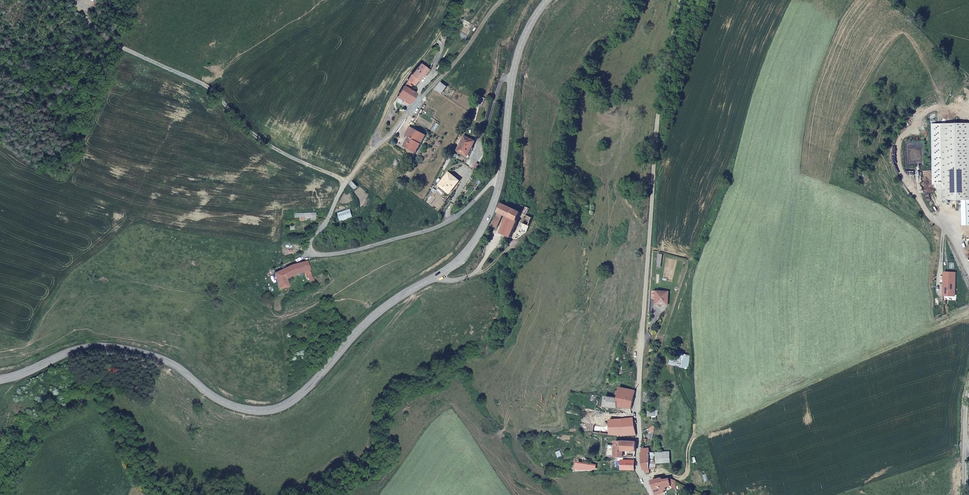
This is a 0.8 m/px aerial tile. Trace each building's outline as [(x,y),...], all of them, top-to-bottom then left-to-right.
[(420,79),(428,68),(422,63),(410,76),(407,80),(416,86),(421,80),(420,79)] [(443,93),(447,86),(442,82),(437,91),(443,93)] [(408,107),(417,92),(406,85),(397,100),(408,107)] [(938,201),(968,200),(968,124),(941,124),(942,184),(937,184),(938,201)] [(420,150),(428,137),(412,127),(406,136),(410,138),(405,146),(415,153),(418,149),(420,150)] [(467,156),(475,141),(463,135),(455,150),(467,156)] [(449,194),(459,181),(447,173),(438,185),(449,194)] [(532,218),(521,213),(523,206),(518,204),(515,211),(501,205),(491,227),(497,229),(504,216),(507,217),(500,235),(510,238),(517,221),(521,223),(514,238),(519,236),(527,231),(532,218)] [(355,215),(351,209),(338,215),(341,221),(355,215)] [(317,220),(316,212),(295,214),(295,219),(311,218),(312,221),(317,220)] [(316,282),(309,263),(298,266),(300,274),(308,273),(312,283),(316,282)] [(300,274),(298,266),(285,270),(286,278),(300,274)] [(288,288),(286,278),(285,270),(275,273),(278,290),(288,288)] [(955,295),(955,273),(943,273),(943,295),(955,295)] [(667,304),(668,291),(656,291),(656,304),(667,304)] [(631,408),(634,390),(618,388),(617,398),(605,397),(604,407),(610,408),(631,408)] [(635,432),(630,412),(608,413),(608,436),(631,436),(633,436),(635,435),(635,432)] [(622,450),(635,450),(635,441),(614,441),(614,445),(614,456),(622,456),(622,450)] [(614,456),(614,445),(606,444),(606,455),(614,456)] [(651,470),(649,457),(650,450),(641,450),(642,460),(644,470),(651,470)] [(669,462),(668,452),(650,454),(649,457),(651,470),(656,469),(656,463),(669,462)] [(633,470),(633,460),(621,460),(621,470),(633,470)] [(663,486),(669,484),(667,479),(662,480),(660,478),(650,482),(654,494),(658,494),(662,493),(661,491),(665,490),(663,486)]
